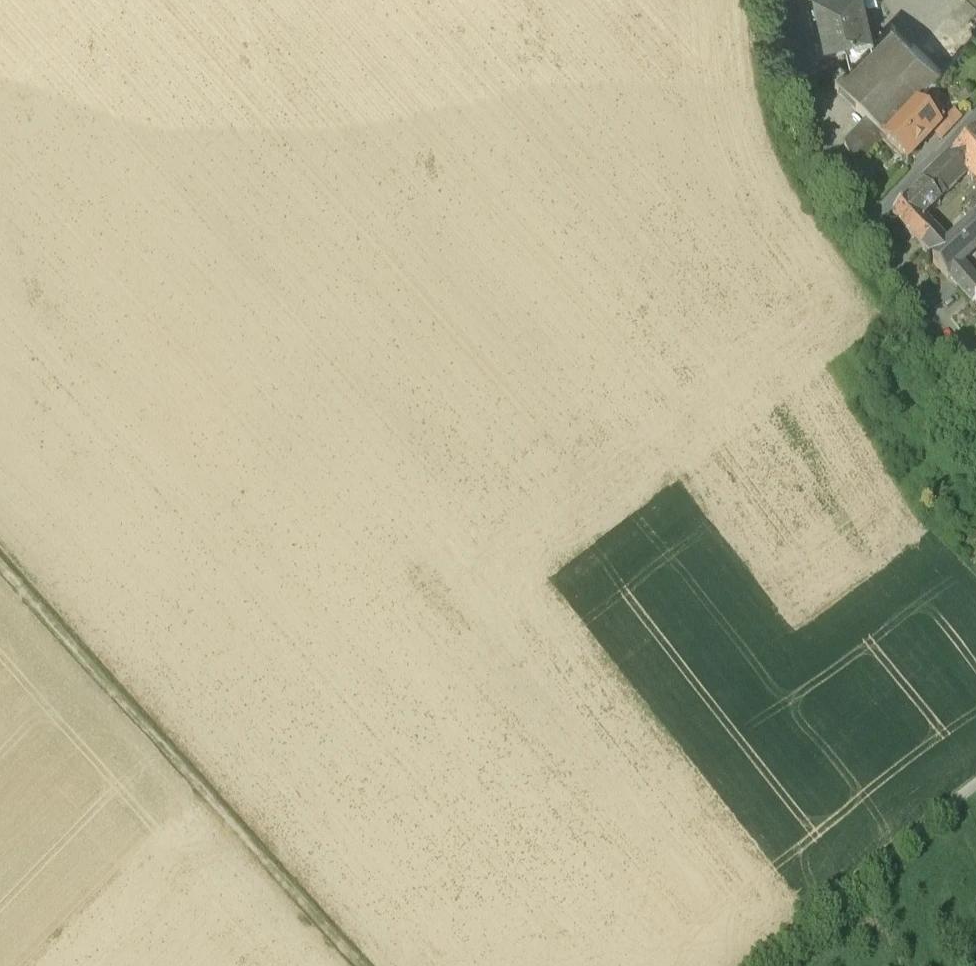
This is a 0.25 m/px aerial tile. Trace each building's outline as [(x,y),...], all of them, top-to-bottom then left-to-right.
[(857,0),(816,0),(825,46),(846,41),(852,68),(872,52),(869,37),(862,2),(857,3),(857,0)] [(891,27),(872,52),(852,68),(846,74),(837,83),(835,85),(886,134),(920,98),(942,75),(891,27)] [(841,69),(832,78),(837,83),(846,74),(841,69)] [(886,134),(884,136),(907,158),(943,120),(937,115),(927,115),(927,105),(920,98),(886,134)] [(860,124),(845,140),(856,164),(857,164),(879,141),(860,124)] [(951,153),(967,170),(974,177),(975,175),(975,128),(951,153)] [(951,153),(922,182),(924,184),(938,198),(967,170),(951,153)] [(924,184),(895,213),(913,233),(927,220),(923,215),(940,200),(938,198),(924,184)] [(967,204),(975,214),(975,196),(967,204)] [(946,244),(936,233),(923,244),(950,274),(975,250),(975,217),(956,235),(946,244)] [(927,220),(913,233),(923,244),(936,233),(927,220)] [(949,226),(944,225),(936,233),(946,244),(956,235),(949,226)] [(973,276),(960,287),(973,302),(975,300),(975,280),(973,276)]
